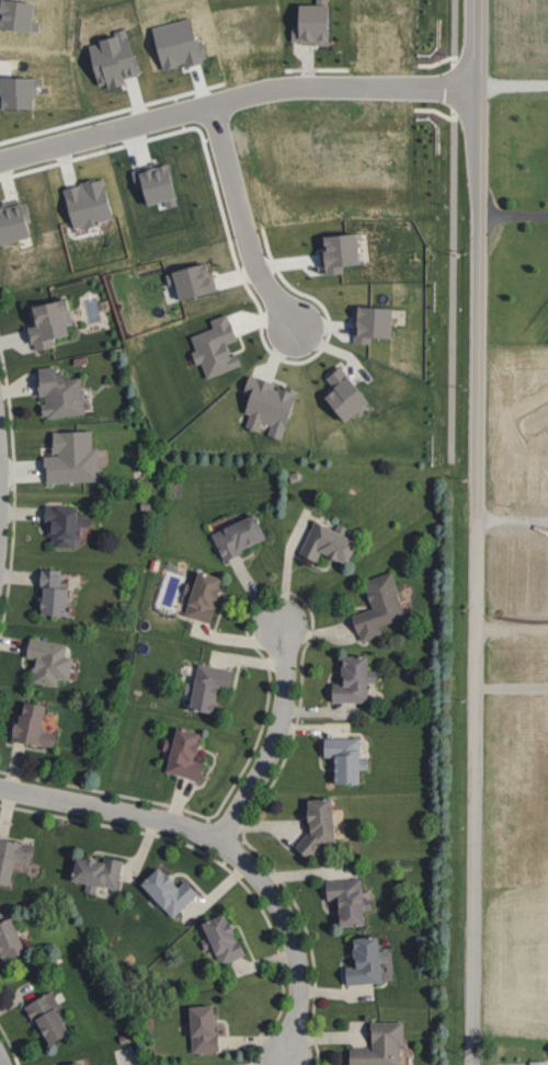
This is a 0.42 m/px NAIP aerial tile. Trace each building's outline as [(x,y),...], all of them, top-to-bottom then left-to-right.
[(327,3),(287,3),(286,42),(326,43),(327,3)] [(88,85),(135,75),(126,30),(79,40),(88,85)] [(0,76),(0,105),(24,105),(24,77),(0,76)] [(66,228),(110,217),(101,177),(57,187),(66,228)] [(31,232),(21,199),(0,205),(0,241),(31,232)] [(338,273),(337,263),(350,263),(348,232),(313,234),(315,266),(321,266),(322,274),(338,273)] [(213,291),(209,269),(199,271),(198,261),(164,267),(169,299),(213,291)] [(68,323),(64,296),(20,303),(24,327),(20,327),(23,342),(30,341),(31,349),(38,347),(37,337),(59,334),(58,325),(68,323)] [(367,343),(367,336),(383,337),(384,306),(349,305),(348,343),(367,343)] [(240,364),(235,352),(224,356),(219,342),(232,338),(223,312),(205,319),(208,327),(185,335),(191,351),(186,353),(190,365),(197,363),(202,378),(240,364)] [(81,413),(76,376),(62,378),(62,371),(52,372),(51,365),(29,368),(32,395),(40,394),(41,403),(35,404),(37,419),(81,413)] [(335,365),(321,374),(328,385),(315,394),(333,421),(360,403),(335,365)] [(295,391),(268,385),(269,382),(244,375),(235,411),(245,413),(242,427),(255,430),(257,422),(267,424),(264,435),(283,439),(295,391)] [(87,430),(46,431),(47,455),(38,456),(39,481),(94,480),(93,448),(87,448),(87,430)] [(41,546),(76,547),(76,527),(84,527),(85,516),(75,515),(75,507),(43,506),(41,546)] [(238,551),(235,544),(257,535),(247,513),(205,531),(218,560),(238,551)] [(331,529),(307,521),(296,556),(311,560),(313,554),(339,562),(349,529),(333,524),(331,529)] [(34,614),(57,614),(59,569),(34,568),(33,582),(35,582),(34,614)] [(177,613),(208,622),(218,587),(211,585),(213,577),(190,570),(177,613)] [(402,615),(385,571),(358,581),(368,608),(346,616),(356,641),(378,633),(375,625),(402,615)] [(64,679),(68,656),(61,655),(63,644),(22,637),(18,656),(30,658),(26,681),(52,685),(54,677),(64,679)] [(360,655),(334,656),(335,684),(325,684),(325,702),(361,701),(360,655)] [(183,708),(204,712),(208,683),(225,686),(228,669),(190,662),(183,708)] [(42,705),(13,700),(5,740),(49,748),(52,732),(37,729),(42,705)] [(197,780),(202,762),(186,758),(192,732),(169,726),(160,760),(164,762),(162,771),(197,780)] [(353,758),(355,758),(355,738),(317,737),(317,756),(327,757),(327,783),(353,783),(353,758)] [(327,841),(323,797),(298,799),(301,835),(292,835),(293,854),(311,852),(310,842),(327,841)] [(7,860),(26,863),(29,845),(0,839),(0,885),(2,886),(7,860)] [(117,860),(98,856),(97,860),(67,855),(63,880),(82,883),(81,891),(91,893),(93,885),(112,888),(117,860)] [(167,918),(194,892),(181,878),(171,888),(151,866),(133,882),(167,918)] [(357,924),(356,908),(362,908),(361,898),(358,899),(357,878),(324,880),(327,925),(357,924)] [(12,953),(5,911),(0,912),(0,955),(12,953)] [(194,923),(215,966),(239,954),(218,911),(194,923)] [(379,983),(379,950),(378,950),(378,937),(346,936),(346,965),(338,965),(338,983),(379,983)] [(62,1029),(50,1010),(57,1005),(47,988),(18,1006),(41,1043),(62,1029)] [(185,1053),(214,1052),(214,1034),(206,1034),(205,1005),(183,1006),(185,1053)] [(365,1021),(365,1047),(342,1048),(343,1064),(397,1064),(396,1021),(365,1021)]
